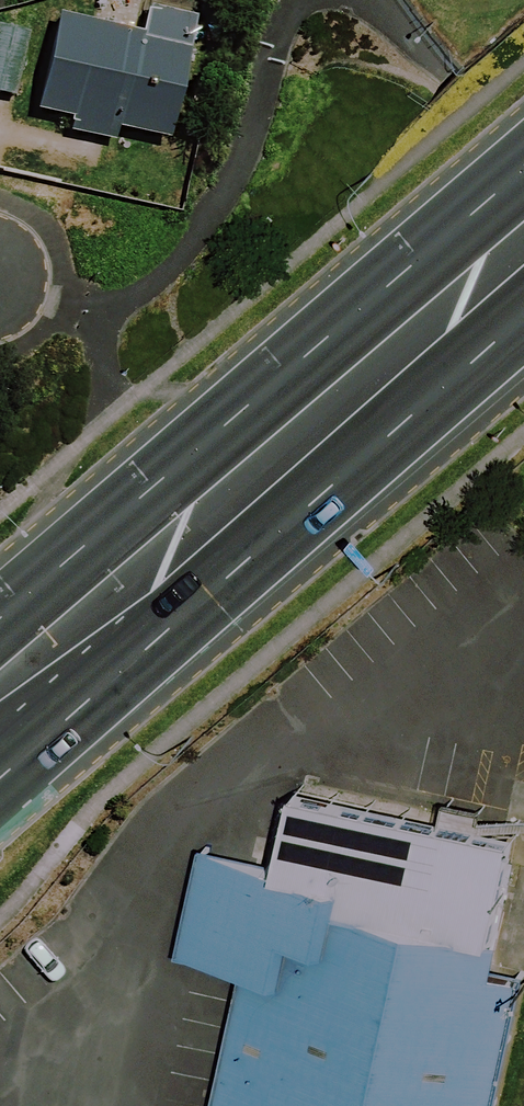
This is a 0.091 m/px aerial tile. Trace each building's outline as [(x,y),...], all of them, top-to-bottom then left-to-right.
[(41,110),(72,116),(69,131),(110,140),(113,125),(162,135),(181,46),(60,21),(41,110)] [(0,27),(0,92),(21,96),(33,34),(0,27)] [(219,1105),(508,1105),(523,1030),(523,959),(511,956),(518,922),(513,920),(523,870),(523,818),(316,774),(299,855),(210,836),(187,945),(251,958),(219,1105)]
